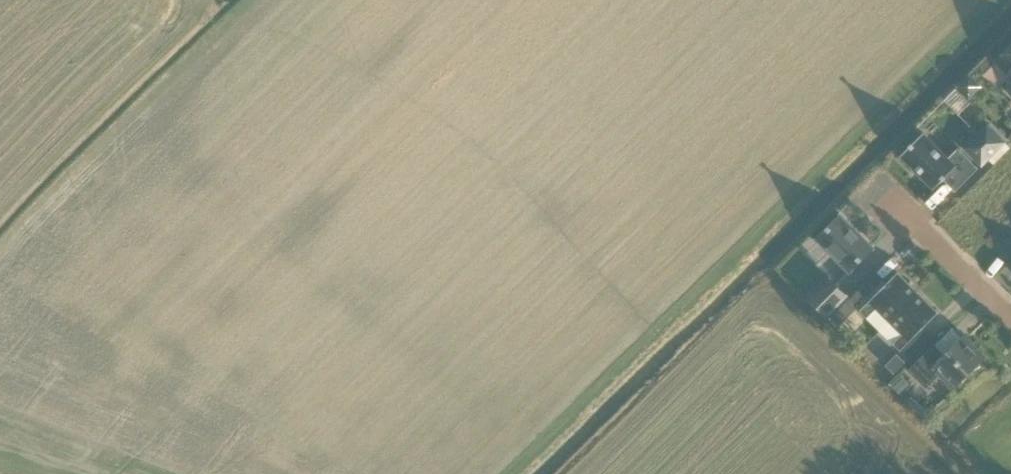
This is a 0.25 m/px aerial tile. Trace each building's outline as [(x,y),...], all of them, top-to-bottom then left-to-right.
[(999,63),(1009,73),(1010,72),(1010,73),(1010,47),(998,60),(1000,62),(999,63)] [(958,86),(971,100),(985,86),(971,73),(958,86)] [(983,165),(1006,142),(989,125),(966,148),(983,165)] [(959,148),(949,157),(924,133),(901,156),(935,189),(945,179),(956,191),(980,168),(959,148)] [(818,238),(850,271),(874,247),(842,215),(818,238)] [(890,322),(919,292),(899,272),(861,310),(868,317),(877,309),(890,322)] [(811,298),(828,315),(848,295),(831,278),(811,298)] [(939,312),(919,292),(890,322),(902,334),(894,343),(901,350),(939,312)] [(964,337),(946,354),(935,343),(909,369),(927,387),(941,373),(955,387),(985,357),(964,337)] [(907,363),(898,354),(886,366),(895,375),(907,363)]
